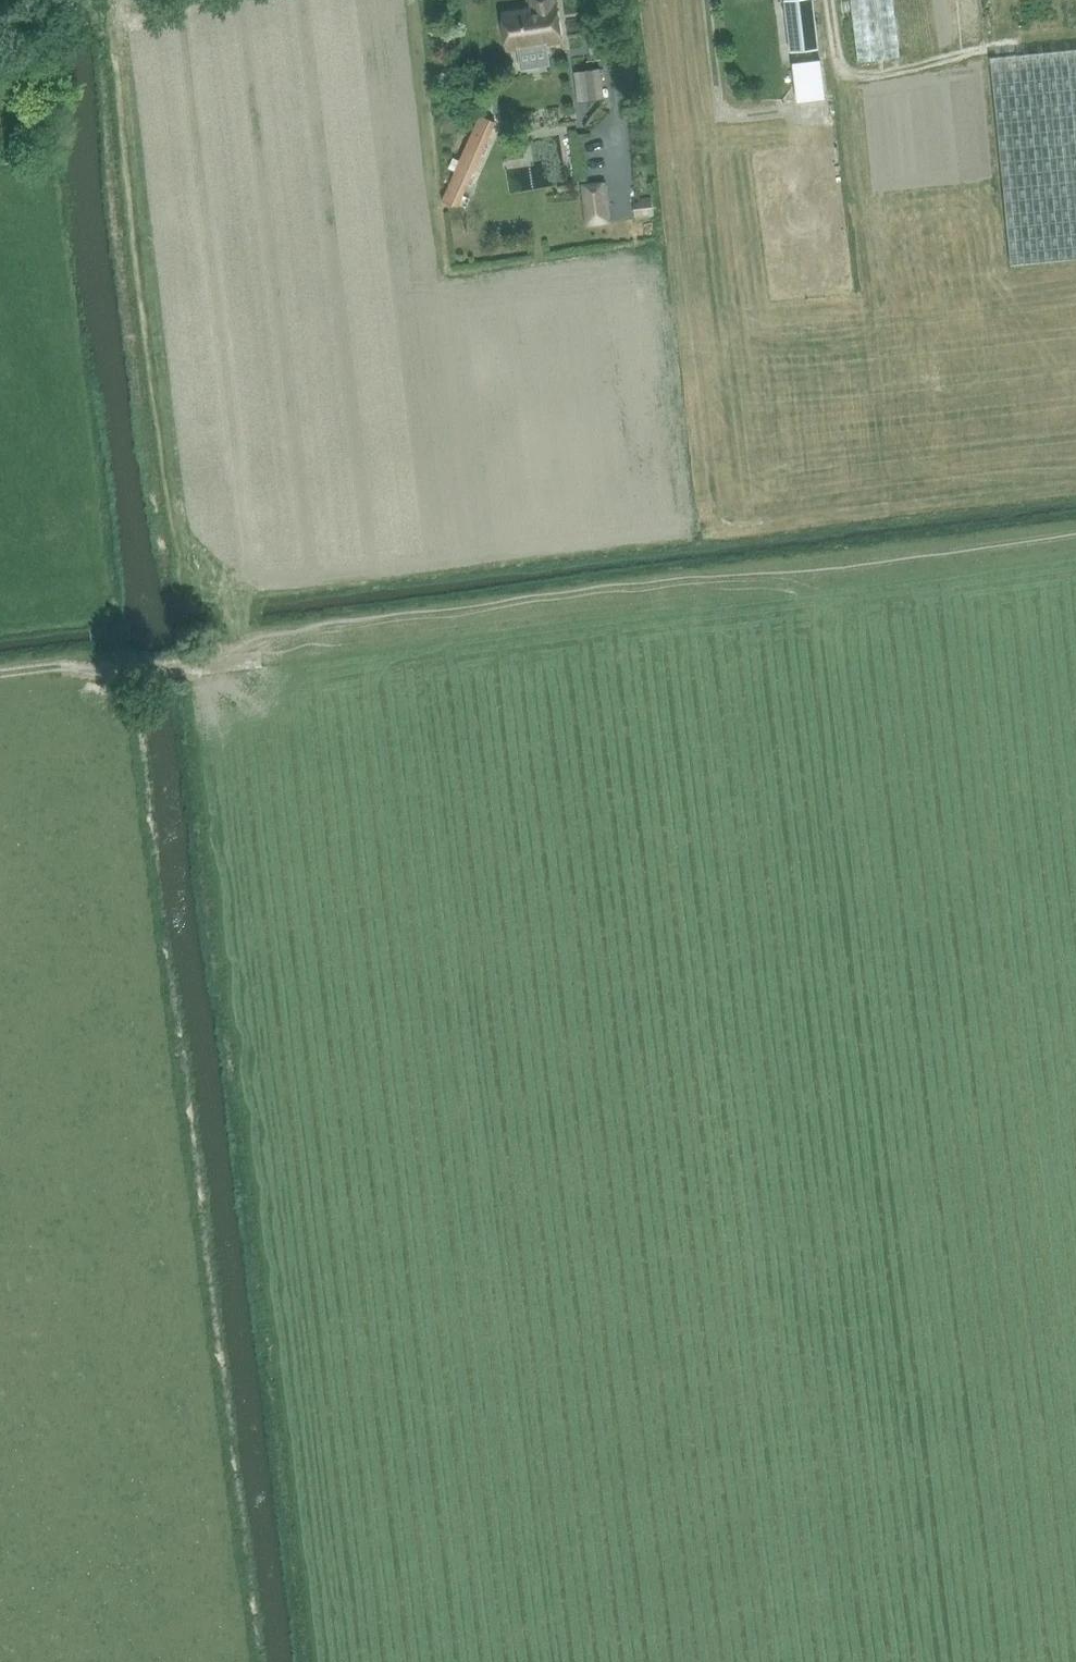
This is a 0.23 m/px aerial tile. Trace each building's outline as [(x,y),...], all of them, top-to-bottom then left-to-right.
[(531,13),(532,16),(523,18),(522,15),(503,18),(508,51),(518,50),(521,71),(548,67),(544,46),(559,44),(553,0),(529,0),(531,13)] [(812,0),(799,0),(784,2),(790,53),(817,50),(812,0)] [(901,58),(894,0),(852,0),(859,62),(901,58)] [(1075,259),(1075,50),(994,57),(1011,264),(1075,259)] [(578,103),(605,99),(600,68),(574,72),(578,103)] [(449,168),(455,171),(442,200),(459,208),(497,122),(480,114),(460,160),(453,157),(449,168)] [(586,226),(611,223),(606,181),(581,184),(586,226)]
